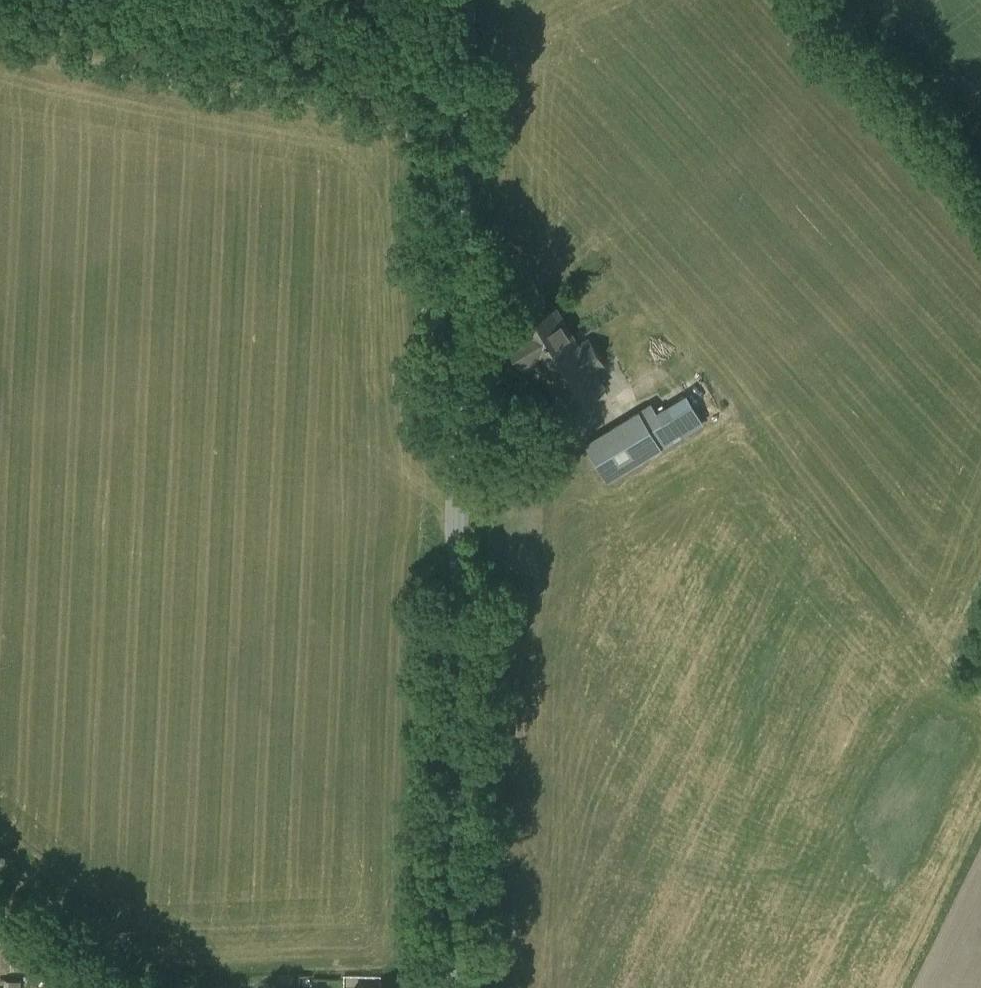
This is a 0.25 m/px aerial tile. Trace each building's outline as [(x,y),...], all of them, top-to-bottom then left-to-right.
[(579,346),(556,307),(518,330),(519,332),(508,339),(525,367),(536,360),(566,409),(604,387),(594,370),(579,346)] [(652,403),(586,443),(608,480),(674,439),(652,403)]
